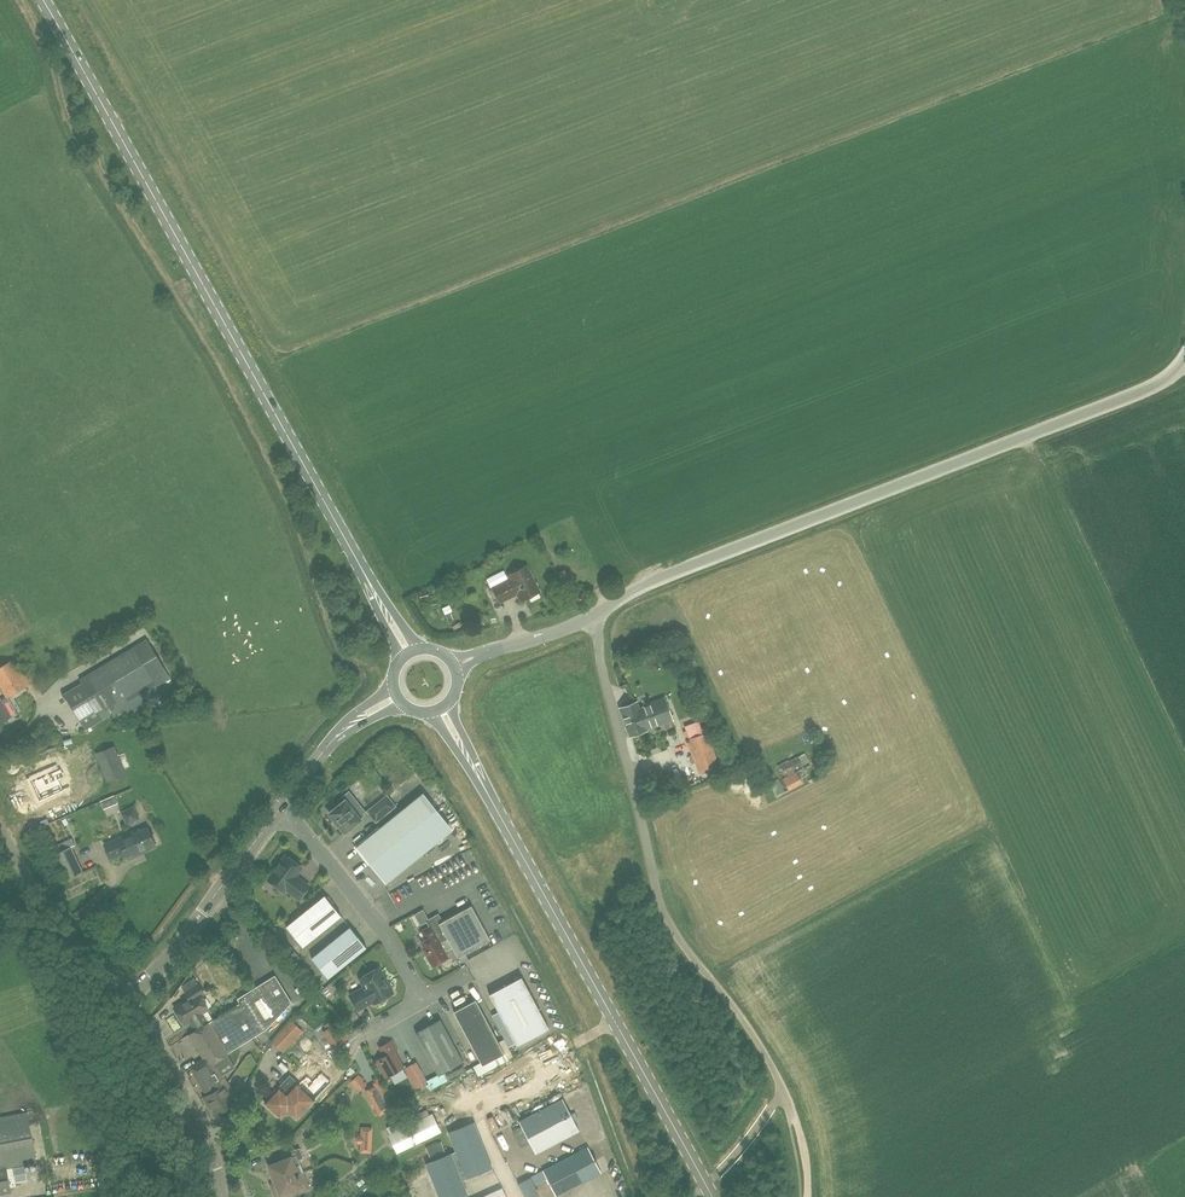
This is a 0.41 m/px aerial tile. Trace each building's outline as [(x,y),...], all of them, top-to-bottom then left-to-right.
[(521,602),(539,592),(526,567),(508,576),(510,580),(492,589),(500,603),(517,594),(521,602)] [(583,594),(579,594),(578,597),(579,601),(581,602),(586,595),(583,594)] [(162,696),(156,687),(170,678),(146,639),(78,680),(81,685),(64,695),(85,730),(111,714),(117,724),(162,696)] [(28,686),(13,660),(0,667),(0,687),(7,698),(28,686)] [(640,710),(647,730),(672,721),(664,699),(649,705),(650,706),(640,710)] [(10,717),(0,700),(0,723),(10,717)] [(647,730),(640,710),(637,703),(620,709),(630,736),(647,730)] [(698,775),(719,767),(706,733),(685,741),(698,775)] [(680,734),(671,735),(672,748),(681,747),(680,734)] [(68,744),(65,735),(53,738),(46,741),(49,750),(56,748),(68,744)] [(109,784),(128,777),(125,768),(133,765),(129,754),(120,758),(117,749),(98,755),(109,784)] [(802,785),(799,777),(796,772),(794,769),(802,765),(804,769),(811,765),(805,754),(777,767),(789,791),(802,785)] [(43,776),(32,781),(40,799),(61,789),(62,789),(58,779),(65,777),(61,768),(43,776)] [(402,775),(391,779),(397,795),(408,790),(402,775)] [(778,779),(770,784),(776,796),(784,791),(778,779)] [(423,793),(356,847),(382,879),(449,825),(423,793)] [(387,796),(377,804),(376,802),(366,811),(375,823),(386,815),(386,814),(395,806),(387,796)] [(352,809),(345,800),(329,813),(345,833),(361,820),(360,819),(365,815),(359,808),(354,808),(352,809)] [(134,805),(120,812),(127,826),(141,819),(134,805)] [(141,853),(156,846),(148,828),(134,835),(133,833),(105,846),(111,859),(124,853),(126,857),(140,851),(141,853)] [(68,879),(83,872),(71,847),(56,854),(68,879)] [(274,871),(268,879),(283,891),(285,889),(299,899),(309,886),(296,876),(302,867),(286,855),(281,862),(278,862),(274,869),(274,871)] [(325,896),(286,927),(302,947),(341,916),(325,896)] [(427,940),(422,943),(425,948),(423,949),(433,966),(447,957),(444,952),(452,948),(457,958),(490,940),(471,906),(438,924),(440,926),(436,928),(439,932),(438,934),(435,936),(430,927),(422,931),(427,940)] [(418,931),(430,924),(424,913),(412,919),(418,931)] [(328,978),(366,947),(350,927),(311,958),(328,978)] [(378,967),(359,978),(366,990),(360,993),(358,991),(350,995),(358,1010),(372,1001),(374,1004),(393,993),(378,967)] [(208,1065),(214,1062),(239,1046),(243,1052),(256,1044),(252,1038),(267,1029),(292,1002),(275,975),(237,999),(239,1003),(207,1023),(195,1030),(189,1034),(204,1059),(195,1065),(199,1072),(195,1075),(207,1095),(215,1090),(205,1074),(211,1070),(208,1065)] [(548,1028),(521,977),(489,994),(516,1046),(548,1028)] [(195,1030),(207,1023),(200,1013),(207,1009),(199,995),(204,993),(198,984),(185,993),(189,999),(174,1008),(184,1023),(189,1020),(195,1030)] [(499,1065),(495,1058),(504,1054),(475,1000),(453,1012),(480,1063),(473,1067),(478,1076),(499,1065)] [(415,1032),(438,1076),(462,1063),(439,1019),(415,1032)] [(322,1032),(333,1047),(338,1044),(340,1047),(346,1042),(330,1021),(324,1026),(326,1029),(322,1032)] [(283,1054),(304,1032),(293,1022),(272,1043),(283,1054)] [(376,1061),(385,1077),(403,1067),(394,1052),(397,1050),(391,1041),(379,1047),(384,1056),(376,1061)] [(411,1062),(419,1058),(416,1052),(412,1054),(408,1048),(402,1051),(405,1059),(408,1058),(411,1062)] [(215,1090),(207,1095),(205,1096),(217,1114),(235,1103),(232,1098),(236,1095),(227,1082),(226,1083),(220,1074),(221,1073),(214,1062),(208,1065),(211,1070),(205,1074),(215,1090)] [(314,1100),(290,1076),(265,1102),(281,1118),(288,1111),(296,1119),(314,1100)] [(357,1076),(352,1081),(356,1085),(361,1080),(357,1076)] [(530,1143),(536,1154),(580,1131),(563,1099),(519,1122),(522,1127),(513,1132),(521,1148),(530,1143)] [(352,1105),(357,1113),(364,1109),(360,1100),(352,1105)] [(12,1193),(7,1168),(36,1162),(27,1113),(0,1118),(0,1195),(12,1193)] [(397,1153),(441,1132),(432,1113),(388,1134),(397,1153)] [(466,1178),(492,1167),(474,1122),(448,1132),(466,1178)] [(362,1126),(361,1135),(361,1143),(360,1152),(372,1153),(373,1127),(362,1126)] [(272,1164),(279,1182),(273,1184),(279,1196),(288,1196),(295,1194),(296,1196),(298,1196),(303,1195),(302,1192),(312,1188),(305,1171),(300,1173),(295,1161),(306,1157),(302,1147),(284,1154),(286,1159),(272,1164)] [(557,1196),(558,1196),(602,1174),(596,1162),(597,1161),(596,1159),(595,1160),(588,1148),(531,1178),(534,1185),(547,1179),(557,1196)] [(439,1196),(460,1196),(468,1194),(451,1153),(425,1163),(439,1196)] [(17,1186),(23,1185),(20,1167),(15,1168),(17,1186)] [(547,1196),(552,1196),(554,1196),(547,1182),(541,1185),(547,1196)] [(472,1190),(475,1196),(482,1196),(477,1187),(472,1190)]
